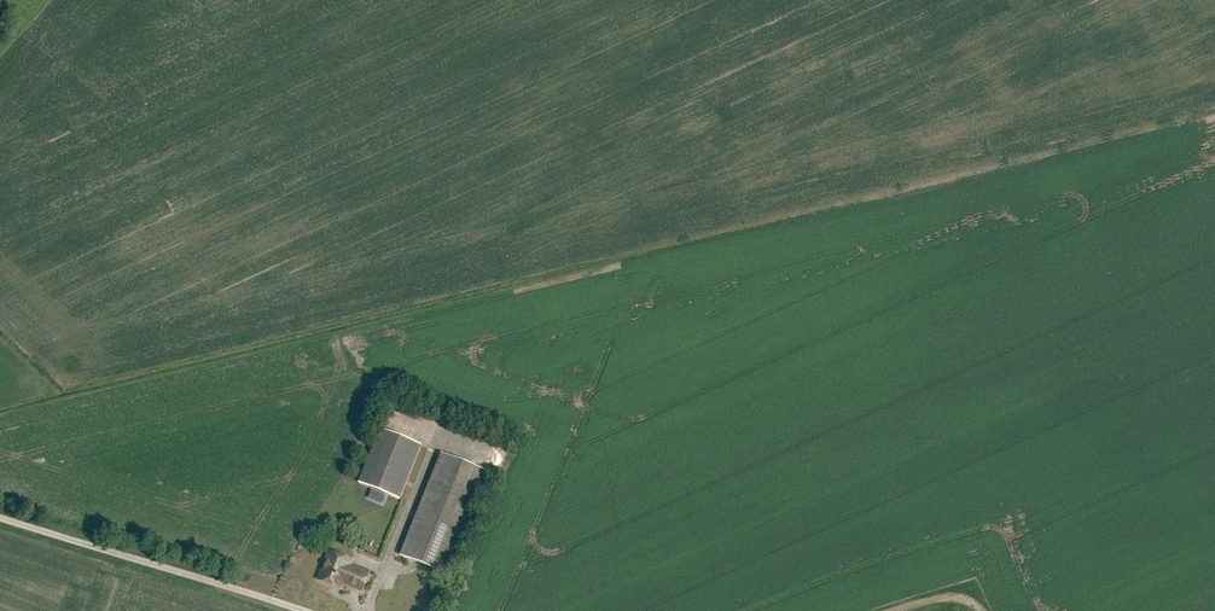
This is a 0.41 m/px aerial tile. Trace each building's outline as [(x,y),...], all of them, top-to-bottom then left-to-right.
[(421,447),(381,431),(360,484),(400,500),(421,447)] [(442,455),(401,556),(446,574),(487,473),(442,455)] [(350,566),(352,561),(330,553),(319,581),(340,589),(343,583),(363,591),(370,574),(350,566)]
